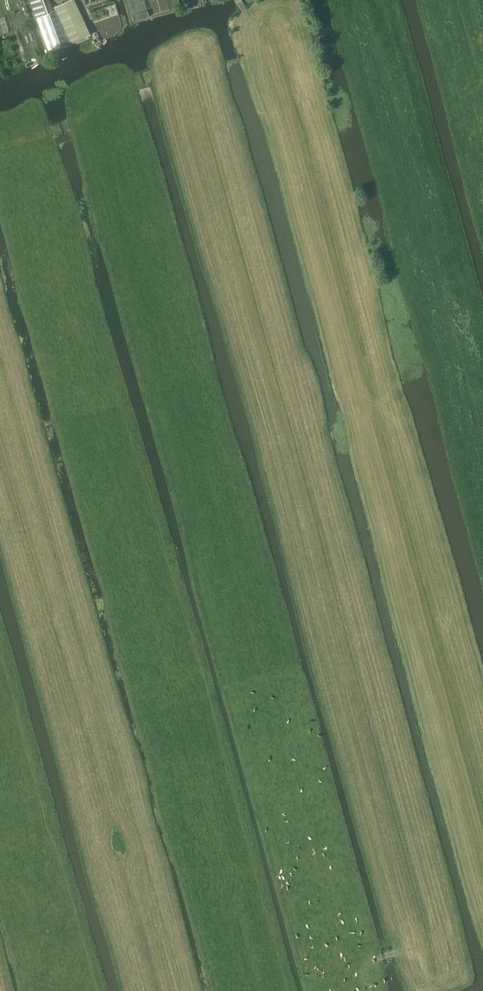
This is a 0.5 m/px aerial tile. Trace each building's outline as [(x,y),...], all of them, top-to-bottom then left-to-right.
[(44,0),(30,0),(48,51),(61,46),(49,11),(48,12),(44,0)] [(54,6),(71,43),(90,34),(75,0),(68,0),(54,6)]
